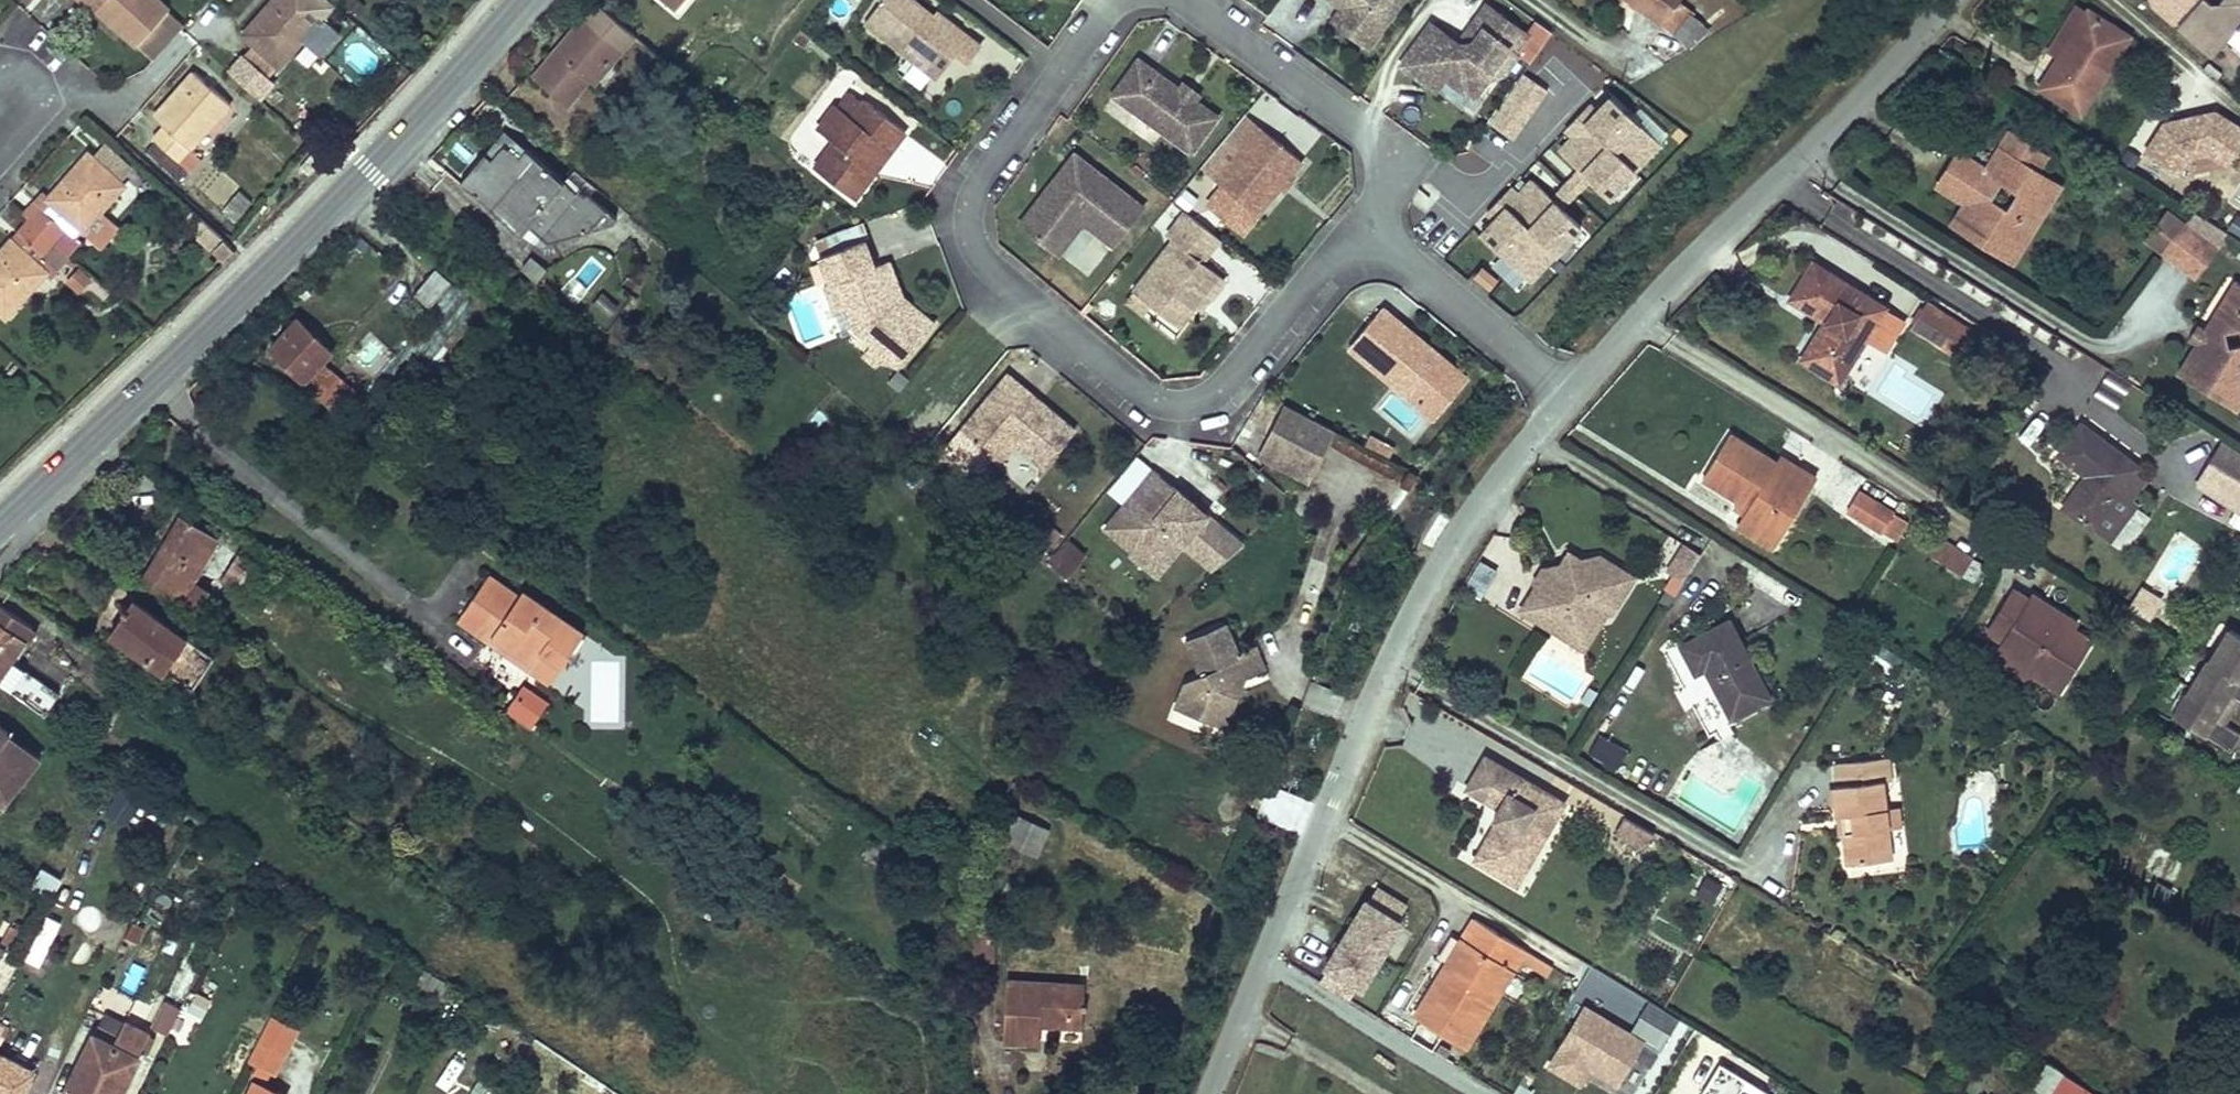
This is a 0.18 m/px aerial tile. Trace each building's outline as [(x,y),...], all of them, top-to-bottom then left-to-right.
[(89,5),(96,11),(135,46),(166,11),(154,0),(79,0),(87,7),(89,5)] [(240,36),(251,45),(241,55),(265,77),(316,21),(293,0),(272,0),(240,36)] [(668,0),(655,0),(676,17),(690,0),(677,0),(674,4),(668,0)] [(914,0),(881,0),(863,24),(935,78),(953,53),(966,63),(981,44),(936,10),(933,14),(914,0)] [(1344,2),(1340,7),(1378,35),(1403,0),(1342,0),(1344,2)] [(1674,32),(1690,12),(1674,0),(1675,0),(1630,0),(1674,32)] [(2239,23),(2239,0),(2236,0),(2236,1),(2222,1),(2217,9),(2207,0),(2201,0),(2178,26),(2212,54),(2227,38),(2239,23)] [(2044,50),(2056,59),(2085,13),(2073,5),(2044,50)] [(627,34),(593,6),(533,72),(566,104),(589,79),(627,34)] [(1472,23),(1482,29),(1472,43),(1459,45),(1457,44),(1430,25),(1401,66),(1436,91),(1444,78),(1470,96),(1482,80),(1505,48),(1512,52),(1525,35),(1485,6),(1472,23)] [(2085,13),(2056,59),(2038,88),(2078,114),(2126,37),(2086,11),(2085,13)] [(1705,30),(1690,12),(1674,32),(1690,44),(1705,30)] [(1482,29),(1472,23),(1457,44),(1459,45),(1472,43),(1482,29)] [(2227,38),(2239,51),(2239,23),(2227,38)] [(595,86),(634,40),(627,34),(589,79),(595,86)] [(1512,52),(1505,48),(1482,80),(1503,73),(1516,55),(1512,52)] [(1180,88),(1138,58),(1111,95),(1191,153),(1218,115),(1196,99),(1180,88)] [(891,77),(921,95),(932,78),(902,59),(891,77)] [(192,73),(152,118),(163,127),(152,139),(156,142),(189,172),(200,161),(187,149),(227,104),(192,73)] [(1523,73),(1489,122),(1514,139),(1549,91),(1523,73)] [(1184,82),(1180,88),(1196,99),(1200,93),(1184,82)] [(1644,168),(1665,145),(1606,91),(1546,156),(1570,178),(1559,190),(1572,202),(1591,181),(1615,203),(1646,170),(1644,168)] [(886,152),(902,133),(862,102),(861,104),(848,94),(836,109),(832,106),(813,130),(828,142),(808,167),(848,200),(869,173),(864,169),(881,148),(886,152)] [(2222,125),(2237,139),(2239,136),(2239,123),(2230,115),(2222,125)] [(1300,160),(1259,124),(1214,179),(1256,214),(1300,160)] [(2046,155),(2008,130),(1999,144),(2037,168),(2046,155)] [(504,131),(479,160),(486,166),(506,142),(520,155),(525,149),(504,131)] [(189,172),(156,142),(148,152),(181,181),(189,172)] [(479,160),(460,182),(476,195),(521,233),(529,224),(565,181),(534,156),(528,151),(525,149),(520,155),(506,142),(486,166),(479,160)] [(2010,263),(2034,226),(2028,222),(2046,194),(2028,182),(2037,168),(1999,144),(1985,167),(1956,148),(1944,166),(1973,185),(1963,202),(1948,224),(2010,263)] [(90,160),(116,183),(128,170),(102,147),(90,160)] [(869,173),(886,152),(881,148),(864,169),(869,173)] [(1113,246),(1144,205),(1074,152),(1059,171),(1064,176),(1057,185),(1051,181),(1020,223),(1045,242),(1064,218),(1076,217),(1083,223),(1113,246)] [(321,160),(311,153),(301,167),(310,174),(321,160)] [(116,183),(90,160),(86,156),(45,201),(49,204),(42,213),(38,210),(27,221),(67,257),(78,245),(72,239),(79,231),(81,232),(97,214),(121,187),(116,183)] [(1973,185),(1944,166),(1934,183),(1963,202),(1973,185)] [(2028,222),(2034,226),(2061,184),(2037,168),(2028,182),(2046,194),(2028,222)] [(1064,176),(1059,171),(1051,181),(1057,185),(1064,176)] [(1530,290),(1588,232),(1532,176),(1508,199),(1510,202),(1476,236),(1530,290)] [(565,181),(529,224),(548,241),(583,229),(595,225),(617,218),(605,207),(579,185),(575,190),(569,185),(565,181)] [(230,203),(242,213),(253,201),(241,191),(230,203)] [(1220,237),(1186,210),(1167,234),(1173,239),(1133,290),(1180,326),(1201,298),(1206,302),(1225,277),(1203,260),(1220,237)] [(2143,239),(2172,260),(2194,232),(2165,210),(2143,239)] [(181,221),(199,236),(207,226),(190,211),(181,221)] [(114,228),(97,214),(81,232),(98,248),(114,228)] [(1083,223),(1076,217),(1064,218),(1045,242),(1059,254),(1083,223)] [(27,221),(0,251),(0,315),(3,318),(46,271),(36,262),(42,257),(56,269),(67,257),(27,221)] [(199,236),(196,239),(209,251),(221,239),(207,226),(199,236)] [(2179,266),(2201,238),(2194,232),(2172,260),(2179,266)] [(2179,266),(2193,276),(2215,249),(2202,237),(2201,238),(2179,266)] [(221,239),(209,251),(224,264),(236,252),(221,239)] [(875,265),(864,239),(819,258),(830,282),(834,280),(846,309),(854,329),(871,342),(886,355),(899,366),(935,323),(904,297),(903,293),(895,296),(881,262),(875,265)] [(531,255),(521,267),(537,281),(547,269),(531,255)] [(594,291),(601,262),(582,257),(575,286),(594,291)] [(889,259),(881,262),(895,296),(903,293),(889,259)] [(1837,383),(1869,332),(1883,309),(1812,264),(1789,300),(1825,321),(1800,362),(1837,383)] [(433,310),(454,282),(436,268),(415,296),(433,310)] [(1496,279),(1482,268),(1475,277),(1489,288),(1496,279)] [(846,309),(834,280),(830,282),(823,285),(835,314),(846,309)] [(2235,281),(2203,331),(2196,344),(2177,375),(2234,411),(2239,402),(2239,284),(2235,281)] [(604,293),(592,306),(608,320),(620,307),(604,293)] [(1382,296),(1339,345),(1404,401),(1410,395),(1434,416),(1471,373),(1382,296)] [(1924,306),(1910,328),(1962,360),(1975,339),(1924,306)] [(1883,309),(1869,332),(1885,342),(1900,319),(1883,309)] [(304,380),(324,358),(332,350),(299,318),(270,347),(304,380)] [(2195,326),(2188,338),(2196,344),(2203,331),(2195,326)] [(886,355),(871,342),(862,353),(877,366),(886,355)] [(2013,355),(2007,366),(2018,373),(2024,363),(2013,355)] [(304,380),(335,411),(356,388),(324,358),(304,380)] [(961,429),(984,449),(1002,430),(1015,440),(1043,466),(1074,430),(1009,373),(961,429)] [(1334,432),(1284,405),(1266,441),(1316,469),(1334,432)] [(2109,506),(2137,466),(2078,423),(2056,454),(2084,476),(2061,506),(2106,540),(2124,516),(2109,506)] [(1015,440),(1002,430),(984,449),(997,461),(1015,440)] [(1744,512),(1737,523),(1763,541),(1787,502),(1797,508),(1815,479),(1791,465),(1788,471),(1774,462),(1728,433),(1702,475),(1738,498),(1749,505),(1744,512)] [(1338,436),(1334,446),(1372,460),(1376,450),(1338,436)] [(2221,440),(2209,460),(2228,471),(2215,491),(2239,507),(2239,452),(2221,440)] [(1316,469),(1266,441),(1257,456),(1308,484),(1316,469)] [(1779,456),(1774,462),(1788,471),(1791,465),(1779,456)] [(2228,471),(2209,460),(2197,479),(2215,491),(2228,471)] [(1151,462),(1097,524),(1159,577),(1183,549),(1209,571),(1239,537),(1151,462)] [(2194,489),(2186,504),(2223,526),(2232,511),(2194,489)] [(1857,490),(1844,510),(1891,540),(1904,520),(1857,490)] [(1738,498),(1733,505),(1744,512),(1749,505),(1738,498)] [(1787,502),(1763,541),(1773,546),(1797,508),(1787,502)] [(184,519),(149,578),(199,607),(210,590),(194,580),(218,540),(184,519)] [(1984,565),(1929,529),(1918,546),(1974,580),(1984,565)] [(1066,578),(1087,555),(1069,537),(1047,560),(1066,578)] [(275,554),(254,540),(243,557),(242,556),(227,579),(242,590),(238,595),(245,600),(258,582),(264,586),(263,588),(286,604),(294,592),(271,576),(281,558),(275,554)] [(1680,543),(1664,571),(1678,580),(1695,553),(1680,543)] [(1565,552),(1558,564),(1566,571),(1573,569),(1579,560),(1565,552)] [(1518,610),(1550,630),(1558,616),(1577,628),(1595,625),(1604,610),(1609,613),(1631,578),(1597,557),(1579,560),(1573,569),(1566,571),(1558,564),(1538,569),(1531,581),(1534,583),(1518,610)] [(1463,586),(1482,596),(1497,570),(1477,560),(1463,586)] [(523,592),(518,598),(491,578),(461,620),(495,642),(499,637),(532,660),(541,645),(564,661),(583,633),(523,592)] [(2141,584),(2138,589),(2160,602),(2163,597),(2141,584)] [(1998,637),(1993,646),(2027,667),(2057,685),(2086,636),(2070,627),(2060,620),(2064,615),(2026,593),(2024,596),(2007,587),(1981,627),(1998,637)] [(2138,589),(2127,607),(2148,621),(2160,602),(2138,589)] [(125,613),(111,632),(193,688),(214,655),(132,600),(127,608),(117,601),(115,605),(125,613)] [(12,662),(35,628),(0,604),(0,678),(12,662)] [(1870,614),(1860,609),(1854,619),(1865,625),(1870,614)] [(2064,615),(2060,620),(2070,627),(2073,621),(2064,615)] [(1558,616),(1550,630),(1580,649),(1595,625),(1577,628),(1558,616)] [(1725,619),(1679,645),(1694,673),(1703,668),(1730,718),(1769,698),(1725,619)] [(1174,708),(1214,725),(1228,729),(1248,681),(1267,670),(1257,647),(1241,653),(1228,623),(1183,643),(1197,676),(1184,682),(1174,708)] [(2230,628),(2210,661),(2206,659),(2171,714),(2229,750),(2239,733),(2239,732),(2225,723),(2239,700),(2239,701),(2239,635),(2230,628)] [(549,684),(564,661),(541,645),(532,660),(527,669),(549,684)] [(1891,675),(1902,657),(1882,645),(1871,663),(1891,675)] [(2027,667),(1993,646),(1988,654),(2022,675),(2027,667)] [(595,706),(620,704),(617,661),(592,663),(595,706)] [(12,662),(0,678),(0,683),(23,699),(38,677),(12,662)] [(529,683),(524,691),(548,707),(553,699),(529,683)] [(548,707),(524,691),(510,710),(535,727),(548,707)] [(154,697),(142,715),(151,721),(163,703),(154,697)] [(4,778),(28,749),(0,726),(0,775),(4,778)] [(1617,770),(1629,747),(1599,732),(1587,754),(1617,770)] [(5,805),(42,760),(28,749),(4,778),(0,775),(0,801),(5,805)] [(1503,808),(1473,859),(1498,874),(1514,846),(1534,858),(1567,803),(1486,755),(1467,788),(1503,808)] [(1830,785),(1833,814),(1848,812),(1850,828),(1839,829),(1844,864),(1887,857),(1884,827),(1881,806),(1877,779),(1885,778),(1882,755),(1831,762),(1834,785),(1830,785)] [(1894,805),(1881,806),(1884,827),(1897,824),(1894,805)] [(1037,857),(1049,830),(1010,812),(998,838),(1037,857)] [(1848,812),(1833,814),(1835,830),(1839,829),(1850,828),(1848,812)] [(1654,833),(1624,815),(1614,833),(1644,850),(1654,833)] [(1534,858),(1514,846),(1498,874),(1518,886),(1534,858)] [(1328,967),(1321,978),(1357,1000),(1408,918),(1403,915),(1412,900),(1379,880),(1370,893),(1366,891),(1322,963),(1328,967)] [(121,941),(121,921),(100,921),(100,941),(121,941)] [(1474,921),(1444,965),(1453,971),(1481,926),(1474,921)] [(1453,971),(1444,965),(1412,1016),(1462,1049),(1497,994),(1492,990),(1505,969),(1510,973),(1524,953),(1481,926),(1453,971)] [(961,930),(959,958),(994,960),(996,932),(961,930)] [(1530,953),(1523,965),(1545,978),(1553,965),(1530,953)] [(184,963),(173,994),(186,998),(197,967),(184,963)] [(1492,990),(1497,994),(1510,973),(1505,969),(1492,990)] [(425,973),(419,985),(443,996),(448,984),(425,973)] [(1049,1023),(1070,1024),(1073,984),(1006,980),(1003,1040),(1038,1041),(1039,1016),(1049,1017),(1049,1023)] [(1073,984),(1070,1024),(1082,1025),(1084,985),(1073,984)] [(1585,996),(1543,1064),(1578,1086),(1590,1068),(1618,1085),(1649,1035),(1585,996)] [(153,1030),(168,1037),(182,1009),(167,1002),(153,1030)] [(459,1007),(455,1017),(475,1030),(479,1019),(459,1007)] [(269,1024),(251,1059),(277,1071),(298,1027),(274,1014),(269,1024)] [(64,1093),(120,1093),(148,1035),(121,1023),(111,1044),(92,1034),(64,1093)] [(35,1072),(0,1054),(0,1093),(24,1093),(35,1072)] [(2035,1093),(2094,1093),(2046,1063),(2029,1090),(2035,1093)] [(1744,1084),(1746,1080),(1718,1064),(1700,1093),(1760,1093),(1744,1084)] [(252,1093),(286,1093),(259,1080),(252,1093)] [(1642,1087),(1629,1080),(1621,1092),(1624,1093),(1637,1093),(1642,1087)]
